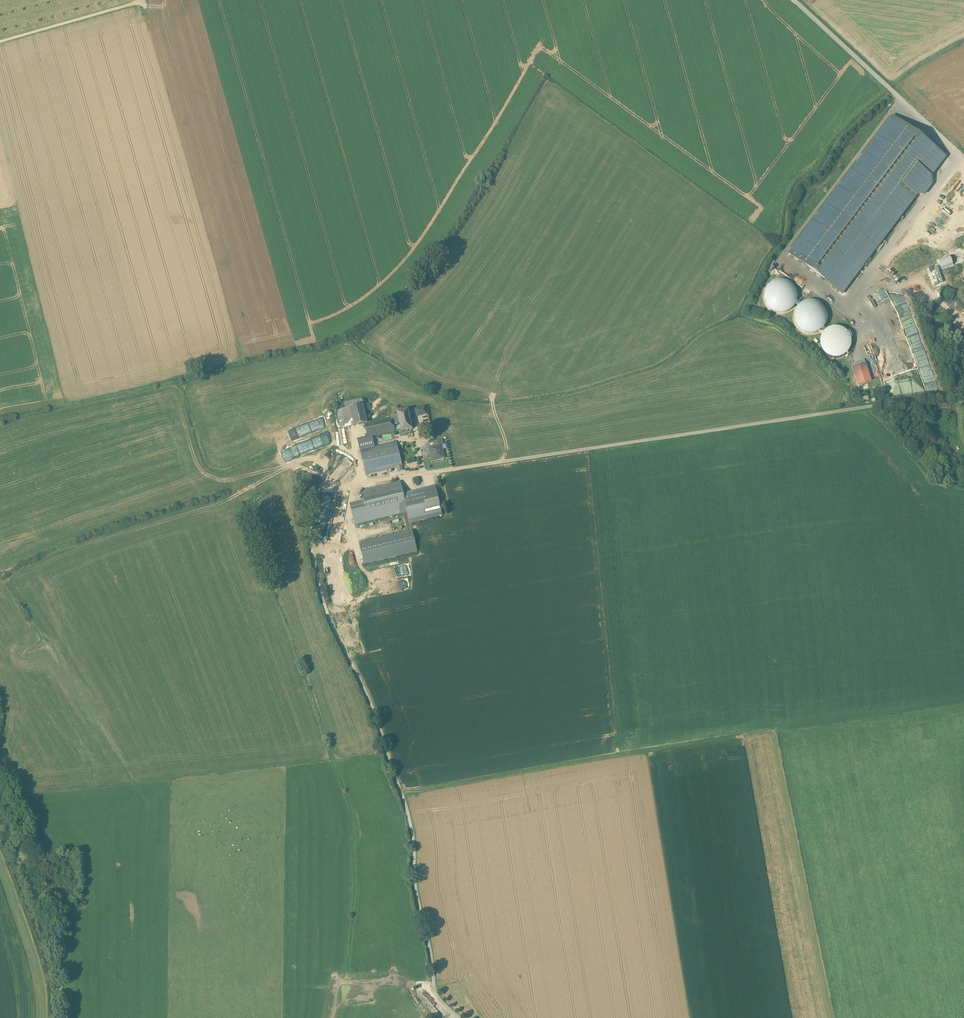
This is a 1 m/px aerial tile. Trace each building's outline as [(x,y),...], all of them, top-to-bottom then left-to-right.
[(893,117),(788,254),(841,294),(916,195),(902,185),(931,146),(893,117)] [(931,146),(902,185),(916,195),(924,194),(932,184),(931,176),(945,156),(931,146)] [(951,221),(956,227),(963,221),(963,211),(951,221)] [(949,257),(938,261),(941,269),(953,265),(949,257)] [(774,263),(771,266),(774,268),(771,271),(776,275),(781,269),(774,263)] [(943,283),(937,267),(934,268),(934,266),(928,268),(930,273),(935,272),(937,276),(935,277),(935,275),(932,276),(935,283),(934,284),(935,286),(938,285),(937,281),(938,280),(940,284),(943,283)] [(796,303),(797,297),(796,291),(792,286),(787,282),(780,281),(774,282),(769,286),(765,291),(764,297),(765,304),(769,309),(774,313),(781,314),(787,312),(792,309),(796,303)] [(953,298),(953,296),(953,293),(951,291),(949,290),(947,289),(944,290),(942,291),(940,293),(940,296),(941,299),(942,301),(944,302),(947,303),(949,302),(952,301),(953,298)] [(825,311),(823,307),(819,305),(815,303),(811,303),(807,304),(803,306),(800,309),(798,312),(796,317),(796,321),(798,325),(800,329),(803,332),(807,334),(811,334),(815,334),(819,333),(823,330),(825,327),(827,323),(828,319),(827,315),(825,311)] [(850,348),(851,343),(850,337),(846,332),(841,329),(835,327),(830,329),(825,332),(821,337),(820,343),(821,349),(825,354),(830,357),(836,358),(842,357),(847,353),(850,348)] [(864,360),(851,364),(858,385),(871,381),(864,360)] [(363,400),(345,404),(346,409),(351,408),(364,405),(363,400)] [(364,405),(351,408),(354,426),(368,423),(364,405)] [(346,409),(337,411),(341,429),(354,426),(351,408),(346,409)] [(408,411),(398,414),(401,426),(402,433),(406,432),(406,433),(409,433),(408,431),(412,430),(408,411)] [(399,418),(392,419),(394,428),(401,426),(399,418)] [(392,419),(365,426),(368,438),(368,439),(372,438),(395,433),(394,428),(392,419)] [(368,438),(358,441),(360,451),(374,447),(372,438),(368,439),(368,438)] [(374,447),(360,451),(366,476),(397,468),(398,472),(403,470),(402,466),(396,442),(374,447)] [(438,446),(429,448),(430,453),(431,453),(433,461),(445,458),(441,445),(438,446)] [(400,482),(361,491),(363,501),(350,504),(355,524),(407,511),(404,496),(400,482)] [(429,501),(422,503),(426,519),(442,515),(436,489),(427,491),(429,501)] [(427,491),(404,496),(407,511),(410,523),(426,519),(422,503),(429,501),(427,491)] [(412,531),(359,544),(364,565),(417,552),(412,531)] [(371,668),(363,671),(373,693),(380,690),(371,668)] [(444,1016),(428,1000),(424,1004),(437,1017),(442,1017),(444,1016)]
